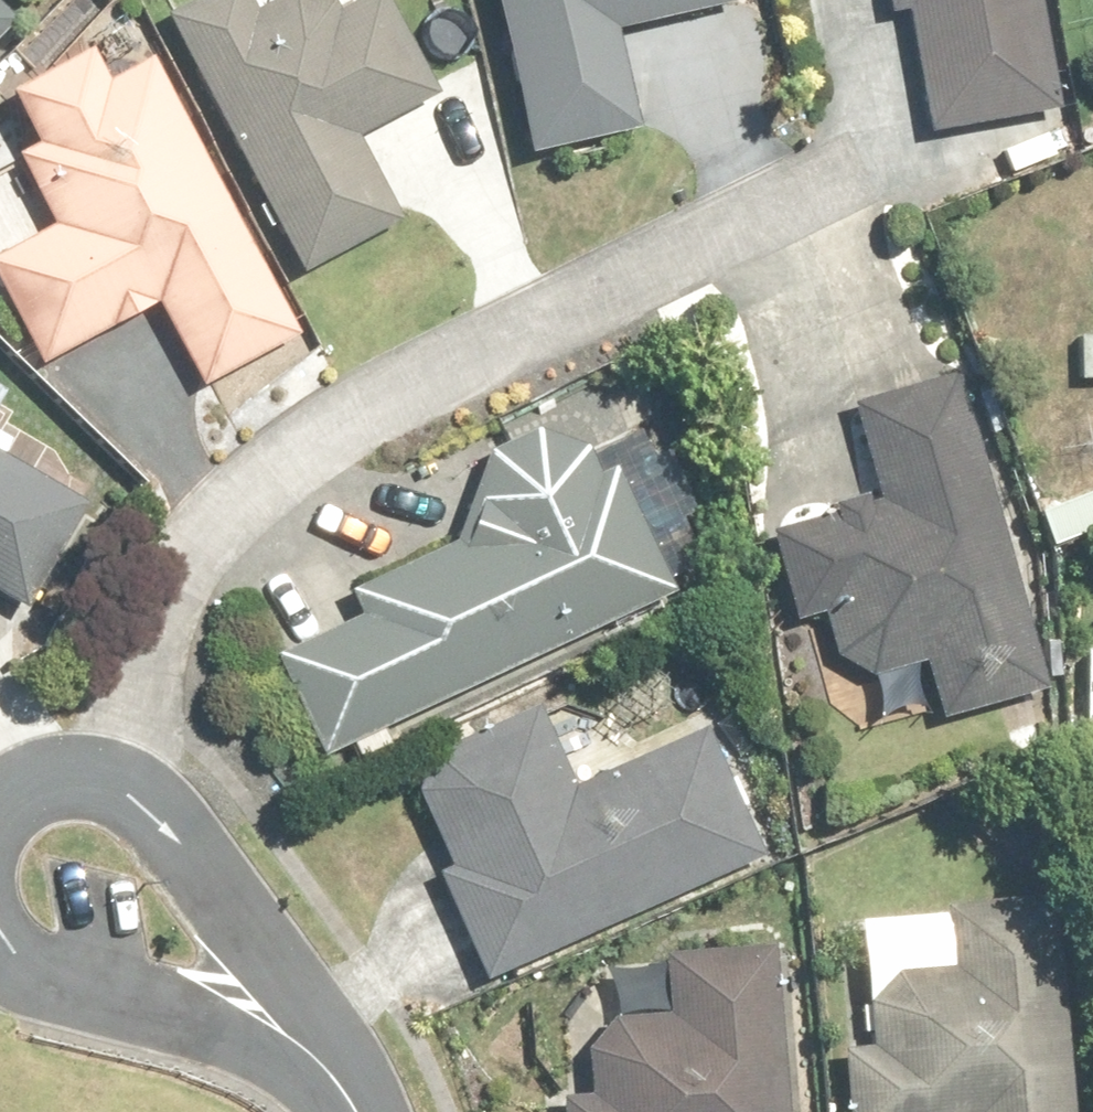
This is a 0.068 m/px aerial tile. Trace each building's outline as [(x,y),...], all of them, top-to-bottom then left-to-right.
[(366,138),(446,96),(396,0),(383,0),(346,19),(345,17),(343,15),(341,12),(339,10),(337,9),(335,7),(332,5),(330,4),(328,2),(325,1),(324,0),(278,0),(276,1),(273,2),(271,4),(269,5),(266,7),(264,9),(262,11),(260,13),(254,0),(205,0),(177,14),(311,273),(410,222),(366,138)] [(625,27),(739,2),(738,0),(505,0),(538,155),(647,132),(625,27)] [(1043,0),(894,0),(896,13),(919,10),(938,126),(1060,106),(1043,0)] [(18,29),(0,10),(0,46),(18,29)] [(155,59),(114,82),(99,54),(21,96),(46,143),(22,156),(60,227),(0,259),(0,274),(48,364),(164,302),(208,383),(302,332),(155,59)] [(1083,381),(1092,381),(1092,337),(1083,337),(1083,381)] [(891,494),(774,530),(803,623),(824,616),(845,683),(932,656),(949,712),(1058,679),(964,375),(864,406),(891,494)] [(670,576),(697,563),(658,484),(632,497),(620,471),(603,479),(587,446),(539,431),(493,453),(464,535),(353,589),(367,617),(282,659),(331,761),(678,592),(670,576)] [(21,601),(79,502),(0,455),(0,588),(21,601)] [(497,984),(770,855),(711,729),(579,791),(540,707),(440,754),(429,807),(456,865),(444,871),(497,984)] [(1062,911),(869,926),(879,1048),(849,1051),(854,1111),(1078,1111),(1062,911)] [(570,1111),(797,1111),(789,948),(672,954),(675,1017),(592,1021),(595,1096),(569,1098),(570,1111)]
